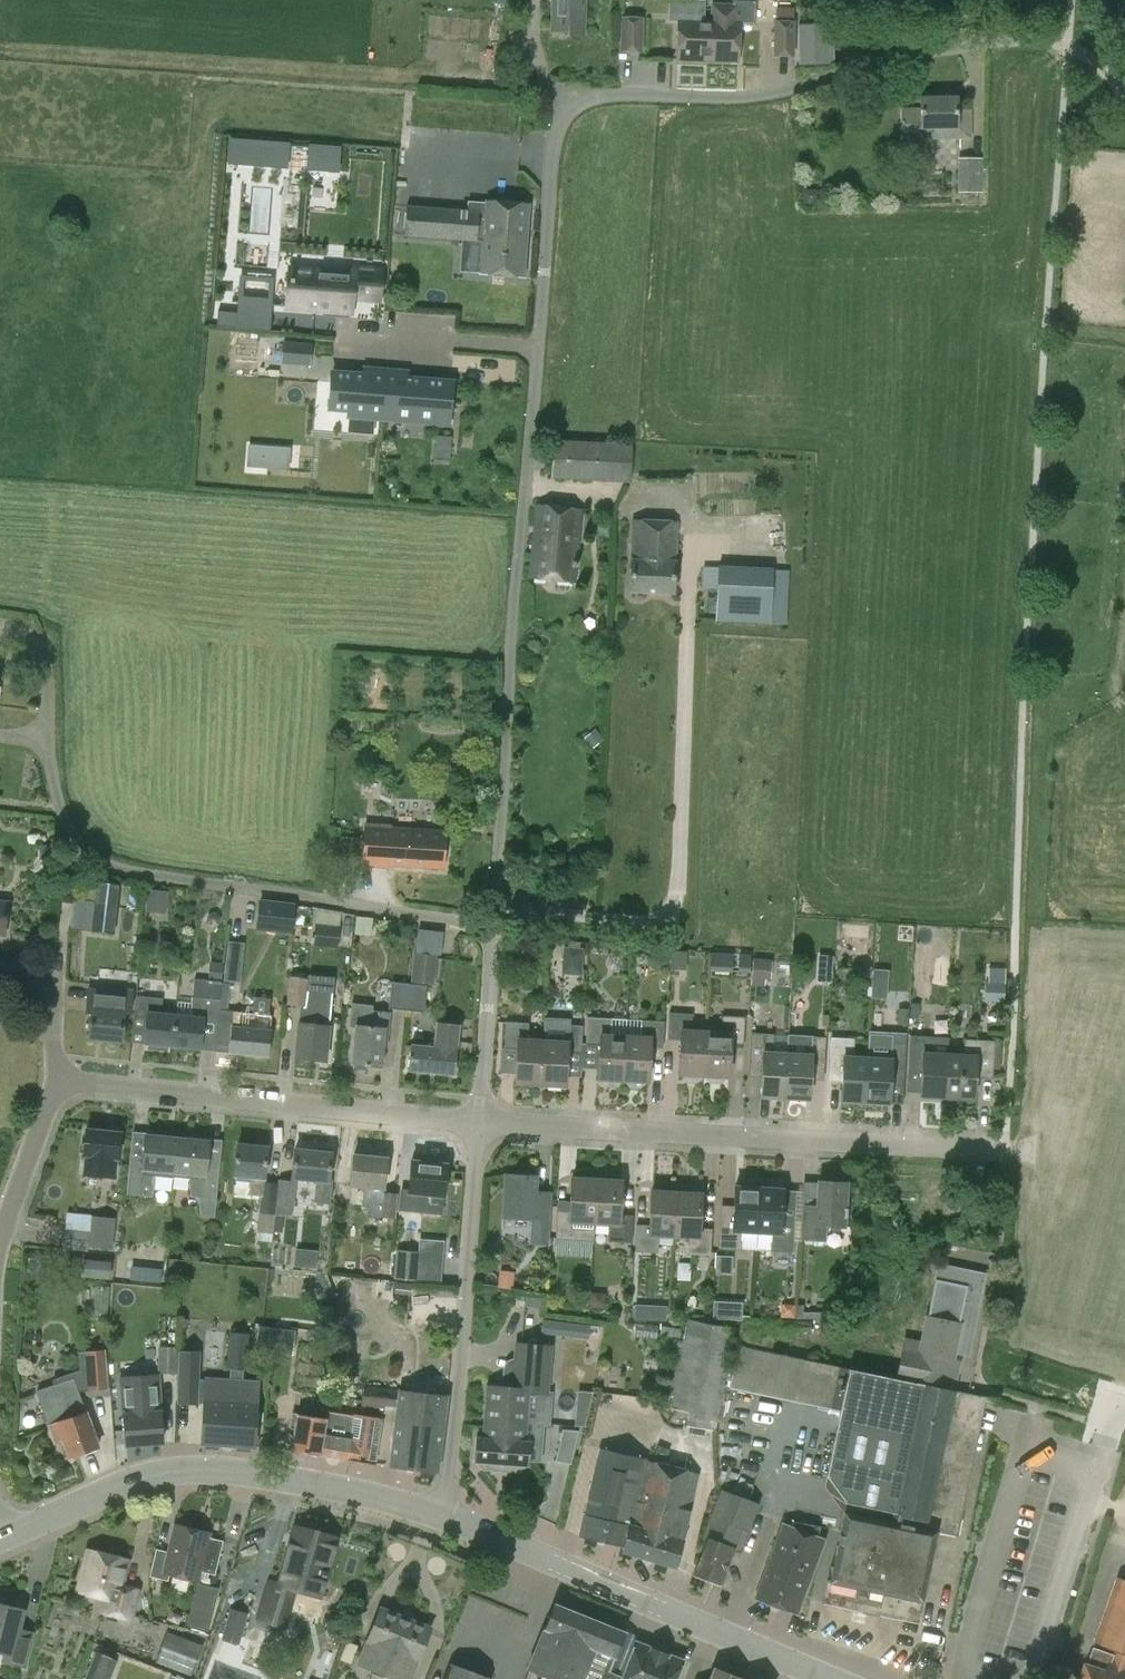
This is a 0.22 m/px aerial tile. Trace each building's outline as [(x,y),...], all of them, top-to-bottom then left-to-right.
[(586,0),(552,0),(551,31),(584,33),(586,0)] [(706,19),(705,59),(738,61),(739,20),(736,20),(736,6),(713,5),(713,20),(706,19)] [(621,15),(619,52),(643,53),(644,16),(621,15)] [(705,59),(706,19),(679,18),(677,58),(705,59)] [(774,20),(773,56),(795,57),(795,20),(774,20)] [(798,24),(798,65),(830,65),(830,63),(833,63),(833,49),(830,49),(829,23),(798,24)] [(969,137),(969,110),(957,110),(957,98),(920,98),(920,127),(923,127),(923,135),(950,135),(950,137),(969,137)] [(228,137),(226,161),(287,166),(288,141),(228,137)] [(308,142),(306,167),(337,170),(339,145),(308,142)] [(958,157),(958,191),(982,191),(982,157),(958,157)] [(819,200),(819,186),(805,186),(805,200),(819,200)] [(407,204),(404,236),(482,242),(479,275),(523,278),(529,203),(485,199),(484,211),(407,204)] [(314,282),(293,281),(293,279),(289,279),(287,307),(350,312),(351,298),(378,301),(380,269),(352,267),(351,277),(315,274),(314,282)] [(217,325),(236,326),(237,311),(218,309),(217,325)] [(312,346),(283,343),(282,362),(310,364),(312,346)] [(370,369),(369,376),(332,373),(329,408),(349,410),(348,417),(382,419),(385,377),(386,377),(386,370),(370,369)] [(386,377),(385,377),(382,419),(398,421),(398,416),(431,418),(430,423),(448,425),(452,382),(386,377)] [(451,437),(438,436),(437,445),(450,446),(451,437)] [(630,484),(632,445),(553,441),(550,479),(630,484)] [(250,442),(249,465),(292,466),(293,443),(250,442)] [(575,582),(581,510),(535,506),(529,578),(575,582)] [(673,592),(673,560),(674,520),(631,519),(630,592),(673,592)] [(771,624),(774,569),(719,566),(716,621),(771,624)] [(593,747),(604,738),(596,729),(585,739),(593,747)] [(443,869),(445,831),(390,828),(390,825),(365,823),(362,867),(388,869),(388,865),(443,869)] [(43,857),(55,858),(56,845),(44,844),(43,857)] [(114,932),(119,882),(83,878),(78,924),(91,925),(90,930),(114,932)] [(147,890),(145,913),(167,914),(168,892),(147,890)] [(260,905),(257,933),(290,937),(293,908),(260,905)] [(209,914),(207,918),(209,922),(212,924),(217,923),(219,919),(218,915),(214,912),(209,914)] [(336,949),(337,936),(338,927),(315,924),(315,934),(313,947),(336,949)] [(245,940),(229,939),(226,961),(243,963),(245,940)] [(583,949),(580,949),(568,948),(564,948),(563,972),(582,973),(583,949)] [(434,983),(437,953),(414,951),(411,980),(434,983)] [(687,952),(671,952),(671,968),(686,968),(687,952)] [(751,974),(752,958),(741,958),(740,973),(751,974)] [(764,989),(765,978),(769,978),(771,960),(753,958),(751,976),(750,987),(764,989)] [(175,1015),(172,1046),(214,1050),(219,1008),(223,961),(210,960),(207,978),(194,977),(190,1017),(175,1015)] [(873,969),(872,983),(887,985),(889,970),(873,969)] [(295,1058),(325,1061),(329,1026),(335,972),(309,970),(308,976),(289,974),(286,1003),(300,1004),(295,1058)] [(1003,981),(986,980),(985,998),(1002,999),(1003,981)] [(391,981),(388,1007),(404,1009),(407,982),(391,981)] [(424,1011),(427,984),(407,982),(404,1009),(424,1011)] [(121,1042),(124,1012),(131,1013),(133,990),(87,986),(85,1011),(91,1012),(88,1039),(121,1042)] [(130,1040),(144,1042),(144,1043),(149,1044),(148,1049),(167,1051),(167,1046),(172,1046),(175,1015),(161,1014),(162,997),(135,994),(130,1040)] [(268,1056),(270,1030),(272,1013),(268,1013),(270,999),(245,996),(243,1010),(219,1008),(214,1050),(229,1052),(268,1056)] [(349,1025),(355,1025),(351,1063),(382,1067),(384,1046),(387,1047),(391,1010),(372,1009),(373,1004),(351,1001),(349,1025)] [(912,1017),(921,1017),(921,1003),(912,1003),(912,1017)] [(909,1025),(910,1009),(899,1008),(898,1024),(909,1025)] [(680,1040),(678,1075),(681,1075),(681,1078),(685,1081),(695,1082),(699,1079),(699,1076),(702,1076),(705,1031),(691,1030),(692,1014),(668,1013),(667,1040),(680,1040)] [(728,1078),(730,1043),(743,1044),(744,1017),(721,1015),(720,1032),(705,1031),(702,1076),(706,1076),(706,1080),(710,1083),(720,1083),(724,1081),(724,1078),(728,1078)] [(599,1045),(597,1079),(601,1080),(601,1083),(605,1086),(615,1086),(619,1084),(619,1081),(622,1081),(624,1036),(610,1035),(611,1019),(587,1017),(585,1044),(599,1045)] [(648,1082),(650,1047),(662,1048),(664,1021),(640,1020),(639,1037),(624,1036),(622,1081),(626,1081),(626,1084),(630,1087),(640,1088),(644,1085),(644,1082),(648,1082)] [(504,1047),(516,1048),(514,1084),(539,1085),(542,1040),(528,1039),(529,1023),(505,1021),(504,1047)] [(410,1045),(407,1069),(454,1074),(456,1051),(455,1050),(458,1024),(437,1022),(434,1048),(410,1045)] [(558,1024),(557,1041),(542,1040),(539,1085),(565,1087),(567,1052),(581,1052),(582,1025),(558,1024)] [(748,1070),(761,1071),(760,1097),(784,1098),(786,1053),(773,1052),(774,1034),(750,1033),(748,1070)] [(904,1079),(906,1041),(891,1041),(892,1035),(868,1033),(866,1058),(864,1102),(889,1104),(890,1078),(904,1079)] [(802,1036),(801,1054),(786,1053),(784,1098),(808,1099),(810,1074),(823,1074),(826,1037),(802,1036)] [(908,1063),(921,1064),(920,1096),(944,1098),(947,1054),(933,1053),(934,1037),(910,1036),(908,1063)] [(828,1075),(841,1075),(840,1101),(864,1102),(866,1058),(853,1057),(854,1038),(830,1037),(828,1075)] [(993,1073),(994,1041),(964,1039),(963,1055),(947,1054),(944,1098),(973,1100),(975,1072),(993,1073)] [(994,1043),(993,1068),(1000,1069),(1002,1043),(994,1043)] [(120,1132),(86,1129),(83,1155),(85,1155),(83,1174),(115,1177),(116,1158),(118,1158),(120,1132)] [(174,1176),(174,1173),(177,1138),(145,1135),(146,1132),(132,1131),(126,1194),(152,1197),(155,1176),(173,1178),(173,1176),(174,1176)] [(208,1139),(208,1141),(177,1138),(174,1173),(174,1176),(188,1178),(191,1197),(198,1197),(201,1216),(214,1217),(222,1140),(208,1139)] [(237,1144),(234,1176),(233,1186),(249,1188),(248,1193),(260,1194),(257,1231),(258,1231),(257,1239),(272,1240),(272,1236),(277,1182),(264,1180),(264,1179),(267,1147),(237,1144)] [(292,1178),(315,1180),(313,1201),(330,1203),(333,1182),(328,1181),(331,1153),(295,1149),(292,1178)] [(350,1184),(370,1186),(367,1215),(395,1218),(398,1192),(383,1190),(386,1159),(353,1155),(350,1184)] [(443,1196),(446,1164),(411,1161),(408,1192),(427,1194),(425,1211),(440,1213),(442,1196),(443,1196)] [(571,1178),(569,1211),(557,1210),(555,1240),(594,1242),(595,1223),(597,1179),(593,1179),(593,1176),(589,1173),(579,1172),(575,1175),(575,1178),(571,1178)] [(547,1244),(550,1193),(535,1192),(536,1176),(505,1174),(502,1217),(532,1219),(530,1243),(547,1244)] [(620,1213),(621,1180),(618,1180),(618,1177),(614,1174),(604,1174),(600,1176),(600,1179),(597,1179),(595,1223),(609,1224),(608,1240),(631,1241),(633,1214),(620,1213)] [(272,1236),(278,1237),(279,1229),(281,1229),(282,1216),(294,1217),(295,1205),(293,1205),(296,1179),(278,1177),(277,1182),(272,1236)] [(741,1248),(742,1231),(756,1232),(759,1188),(756,1187),(756,1184),(753,1181),(743,1180),(738,1183),(738,1186),(734,1186),(733,1204),(720,1204),(718,1247),(741,1248)] [(844,1227),(846,1183),(818,1181),(816,1206),(803,1206),(801,1239),(824,1240),(825,1226),(844,1227)] [(759,1188),(756,1232),(771,1233),(770,1251),(793,1253),(795,1209),(782,1209),(783,1189),(779,1189),(779,1185),(775,1182),(765,1182),(761,1184),(761,1188),(759,1188)] [(655,1188),(654,1191),(650,1191),(649,1224),(636,1223),(635,1250),(658,1251),(659,1236),(674,1237),(676,1192),(672,1192),(673,1189),(669,1186),(659,1185),(655,1188)] [(679,1189),(679,1193),(676,1192),(674,1237),(688,1237),(687,1253),(710,1254),(712,1227),(699,1226),(701,1194),(697,1194),(697,1190),(694,1187),(684,1187),(679,1189)] [(89,1229),(88,1246),(112,1248),(115,1216),(91,1214),(89,1229)] [(88,1246),(89,1229),(64,1227),(62,1249),(87,1252),(88,1246)] [(282,1266),(284,1250),(274,1249),(272,1265),(282,1266)] [(418,1281),(420,1251),(396,1249),(393,1279),(418,1281)] [(361,1270),(386,1274),(388,1260),(363,1256),(361,1270)] [(729,1272),(730,1256),(715,1256),(714,1272),(729,1272)] [(109,1279),(111,1261),(82,1259),(80,1277),(109,1279)] [(935,1278),(928,1317),(926,1317),(920,1343),(904,1339),(896,1379),(953,1390),(958,1361),(952,1359),(954,1352),(970,1355),(986,1271),(937,1261),(933,1278),(935,1278)] [(162,1269),(152,1268),(150,1282),(161,1283),(162,1269)] [(514,1272),(500,1270),(498,1286),(512,1287),(514,1272)] [(106,1317),(109,1286),(95,1285),(92,1316),(106,1317)] [(590,1297),(590,1307),(605,1307),(606,1293),(591,1292),(590,1297)] [(849,1297),(838,1297),(837,1311),(849,1311),(849,1297)] [(743,1316),(743,1299),(713,1299),(713,1315),(743,1316)] [(796,1304),(782,1304),(782,1316),(796,1316),(796,1304)] [(635,1306),(635,1320),(652,1321),(652,1307),(635,1306)] [(995,1405),(997,1399),(953,1390),(896,1379),(880,1376),(771,1352),(777,1323),(744,1316),(739,1345),(730,1388),(841,1411),(828,1476),(846,1502),(836,1544),(829,1580),(827,1580),(822,1603),(918,1623),(923,1600),(922,1600),(937,1525),(955,1529),(981,1402),(995,1405)] [(716,1429),(735,1326),(686,1318),(684,1332),(682,1332),(680,1341),(673,1340),(664,1393),(673,1395),(671,1407),(688,1410),(686,1424),(716,1429)] [(545,1320),(544,1331),(588,1336),(588,1335),(596,1336),(597,1327),(545,1320)] [(636,1321),(634,1334),(657,1337),(659,1324),(636,1321)] [(784,1335),(812,1334),(812,1322),(783,1322),(784,1335)] [(295,1329),(257,1324),(254,1350),(292,1355),(295,1329)] [(680,1331),(681,1327),(661,1324),(659,1336),(674,1339),(673,1340),(680,1341),(682,1332),(680,1331)] [(247,1369),(250,1332),(229,1331),(226,1367),(229,1367),(243,1369),(247,1369)] [(503,1386),(486,1385),(482,1438),(475,1438),(474,1460),(479,1461),(482,1464),(491,1465),(491,1468),(493,1471),(507,1472),(509,1470),(510,1466),(519,1467),(522,1464),(528,1465),(529,1442),(525,1442),(527,1422),(549,1424),(551,1392),(547,1392),(550,1343),(519,1341),(516,1375),(507,1374),(506,1375),(505,1375),(504,1376),(503,1377),(503,1379),(503,1386)] [(178,1346),(158,1345),(157,1370),(177,1371),(178,1346)] [(108,1387),(105,1351),(103,1351),(83,1352),(86,1388),(108,1387)] [(201,1444),(254,1447),(258,1382),(242,1381),(243,1369),(229,1367),(228,1380),(205,1379),(205,1380),(198,1380),(199,1354),(179,1353),(177,1402),(203,1403),(201,1444)] [(138,1374),(119,1375),(120,1397),(128,1397),(129,1414),(123,1414),(125,1444),(162,1442),(160,1412),(152,1412),(151,1395),(160,1395),(158,1372),(138,1374)] [(52,1386),(37,1391),(49,1425),(48,1425),(54,1443),(63,1440),(69,1457),(99,1447),(86,1412),(78,1390),(77,1389),(73,1378),(52,1386)] [(446,1397),(399,1391),(399,1387),(364,1382),(361,1404),(385,1408),(384,1411),(396,1413),(389,1466),(437,1471),(446,1397)] [(588,1422),(590,1389),(579,1389),(577,1422),(588,1422)] [(375,1465),(382,1418),(353,1413),(353,1415),(326,1410),(324,1418),(297,1414),(291,1451),(319,1455),(320,1453),(347,1457),(346,1460),(375,1465)] [(562,1428),(554,1460),(570,1464),(578,1430),(562,1428)] [(599,1449),(590,1488),(579,1535),(623,1546),(622,1551),(675,1567),(682,1541),(684,1540),(699,1473),(599,1449)] [(701,1536),(707,1538),(693,1575),(720,1585),(733,1549),(741,1551),(760,1502),(720,1488),(701,1536)] [(220,1583),(237,1512),(184,1499),(167,1570),(220,1583)] [(797,1613),(824,1539),(782,1523),(755,1598),(797,1613)] [(319,1597),(336,1538),(296,1526),(279,1583),(270,1581),(259,1618),(283,1625),(294,1589),(319,1597)] [(77,1591),(106,1598),(103,1611),(131,1618),(138,1590),(122,1586),(128,1560),(88,1550),(77,1591)] [(1118,1574),(1094,1641),(1114,1647),(1113,1652),(1095,1645),(1091,1656),(1083,1678),(1124,1678),(1124,1577),(1118,1574)] [(218,1591),(196,1586),(186,1628),(207,1633),(218,1591)] [(627,1662),(615,1657),(625,1632),(554,1604),(528,1669),(529,1670),(525,1678),(621,1678),(627,1662)] [(31,1639),(17,1636),(24,1611),(0,1605),(0,1651),(5,1652),(3,1660),(25,1665),(31,1639)] [(230,1607),(221,1638),(239,1643),(248,1612),(230,1607)] [(380,1610),(359,1663),(399,1678),(410,1678),(429,1630),(380,1610)] [(203,1644),(166,1630),(155,1660),(191,1675),(203,1644)] [(659,1650),(650,1646),(650,1642),(641,1638),(637,1642),(636,1641),(627,1662),(621,1678),(648,1678),(659,1650)] [(659,1650),(648,1678),(676,1678),(683,1659),(681,1658),(680,1654),(672,1651),(669,1654),(659,1650)] [(83,1678),(107,1678),(115,1659),(94,1651),(83,1678)] [(492,1678),(449,1662),(443,1678),(492,1678)] [(743,1678),(714,1667),(710,1678),(743,1678)]
